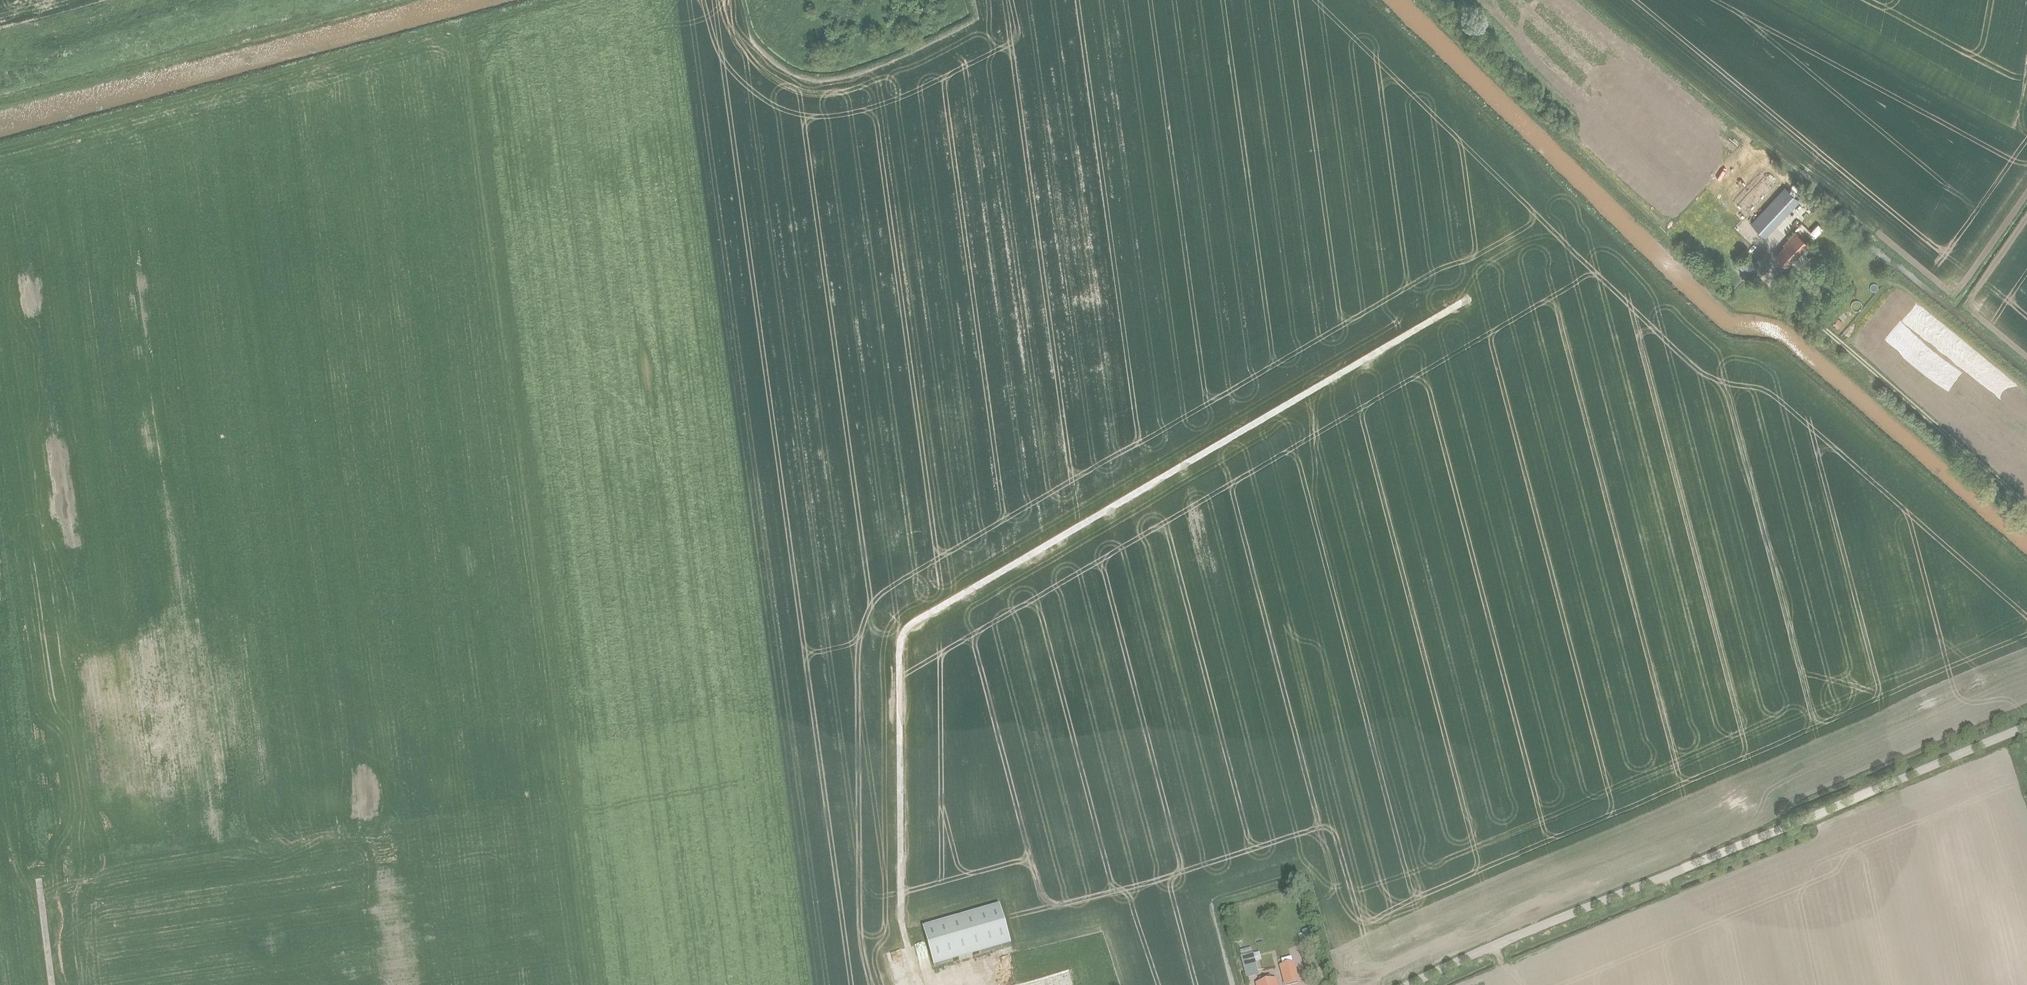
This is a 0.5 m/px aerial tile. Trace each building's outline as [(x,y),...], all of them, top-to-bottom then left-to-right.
[(1784,190),(1751,224),(1766,238),(1798,204),(1800,202),(1786,188),(1784,190)] [(1818,225),(1808,235),(1813,240),(1823,229),(1818,225)] [(1785,247),(1776,257),(1787,267),(1796,256),(1797,258),(1809,245),(1795,232),(1783,245),(1785,247)] [(1738,265),(1750,276),(1759,265),(1748,255),(1738,265)] [(1838,319),(1833,324),(1838,329),(1843,324),(1838,319)] [(1002,907),(924,928),(935,967),(1012,946),(1002,907)] [(1309,930),(1302,932),(1306,947),(1313,945),(1309,930)] [(1246,976),(1264,972),(1260,952),(1252,954),(1250,948),(1240,950),(1246,976)] [(1279,966),(1283,981),(1284,984),(1291,984),(1299,983),(1294,963),(1292,963),(1282,966),(1279,966)] [(1066,970),(1030,981),(1031,984),(1071,984),(1066,970)]
